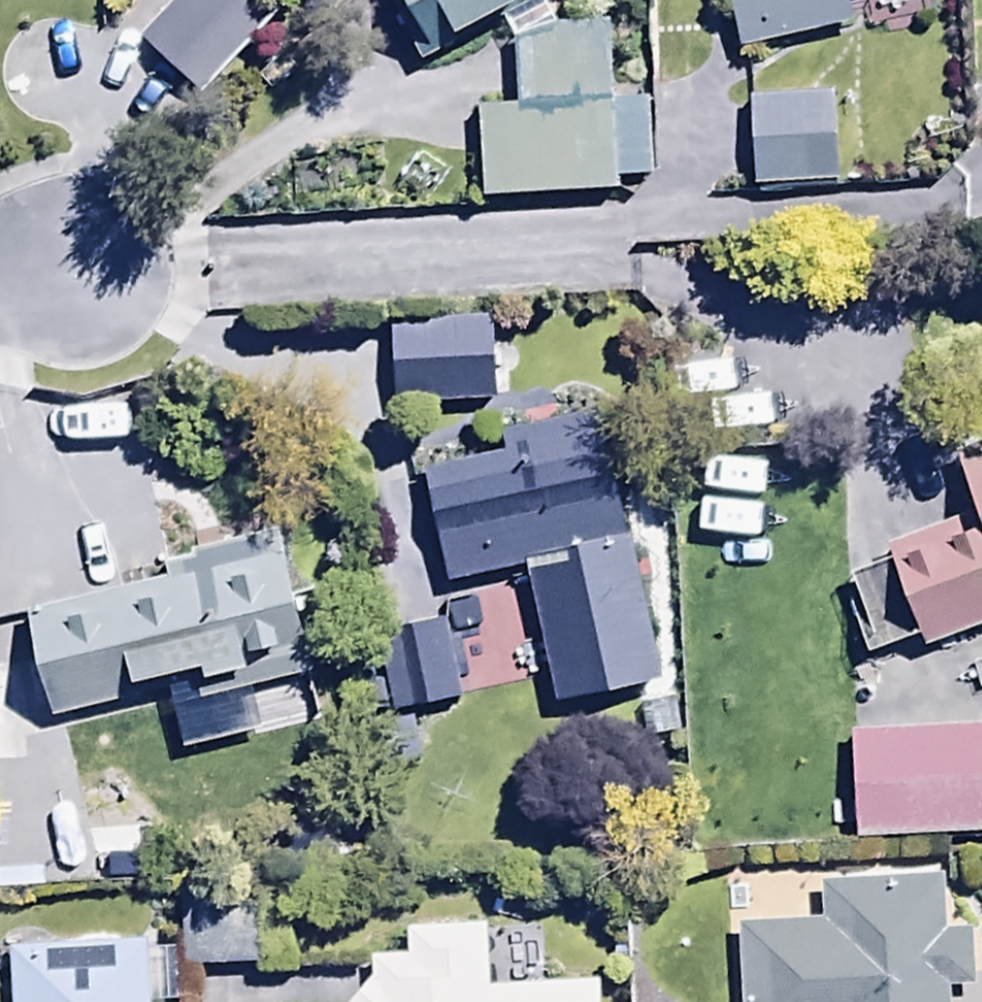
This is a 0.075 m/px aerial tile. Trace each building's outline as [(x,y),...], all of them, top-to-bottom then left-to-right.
[(261,0),(186,0),(142,48),(200,102),(279,16),(261,0)] [(526,0),(381,0),(422,66),(526,0)] [(744,57),(857,29),(849,0),(730,0),(744,57)] [(480,115),(483,204),(619,199),(618,187),(648,186),(646,120),(609,122),(606,39),(516,42),(519,114),(480,115)] [(749,105),(751,185),(834,183),(833,104),(749,105)] [(394,325),(397,406),(492,406),(492,325),(394,325)] [(506,463),(426,477),(445,591),(525,577),(547,709),(657,691),(611,420),(502,438),(506,463)] [(925,652),(981,633),(981,442),(957,450),(980,521),(882,552),(887,566),(841,581),(865,658),(921,639),(925,652)] [(166,583),(27,617),(53,726),(197,692),(201,706),(317,678),(283,537),(162,566),(166,583)] [(451,636),(377,646),(387,720),(460,710),(451,636)] [(851,737),(853,843),(981,840),(981,734),(851,737)] [(740,935),(743,1001),(946,1001),(946,994),(978,993),(976,940),(944,941),(942,890),(818,895),(820,932),(740,935)] [(599,989),(487,994),(484,936),(407,939),(408,961),(371,963),(373,990),(362,1001),(599,1001),(599,989)] [(13,1001),(151,1001),(150,951),(12,953),(13,1001)]
